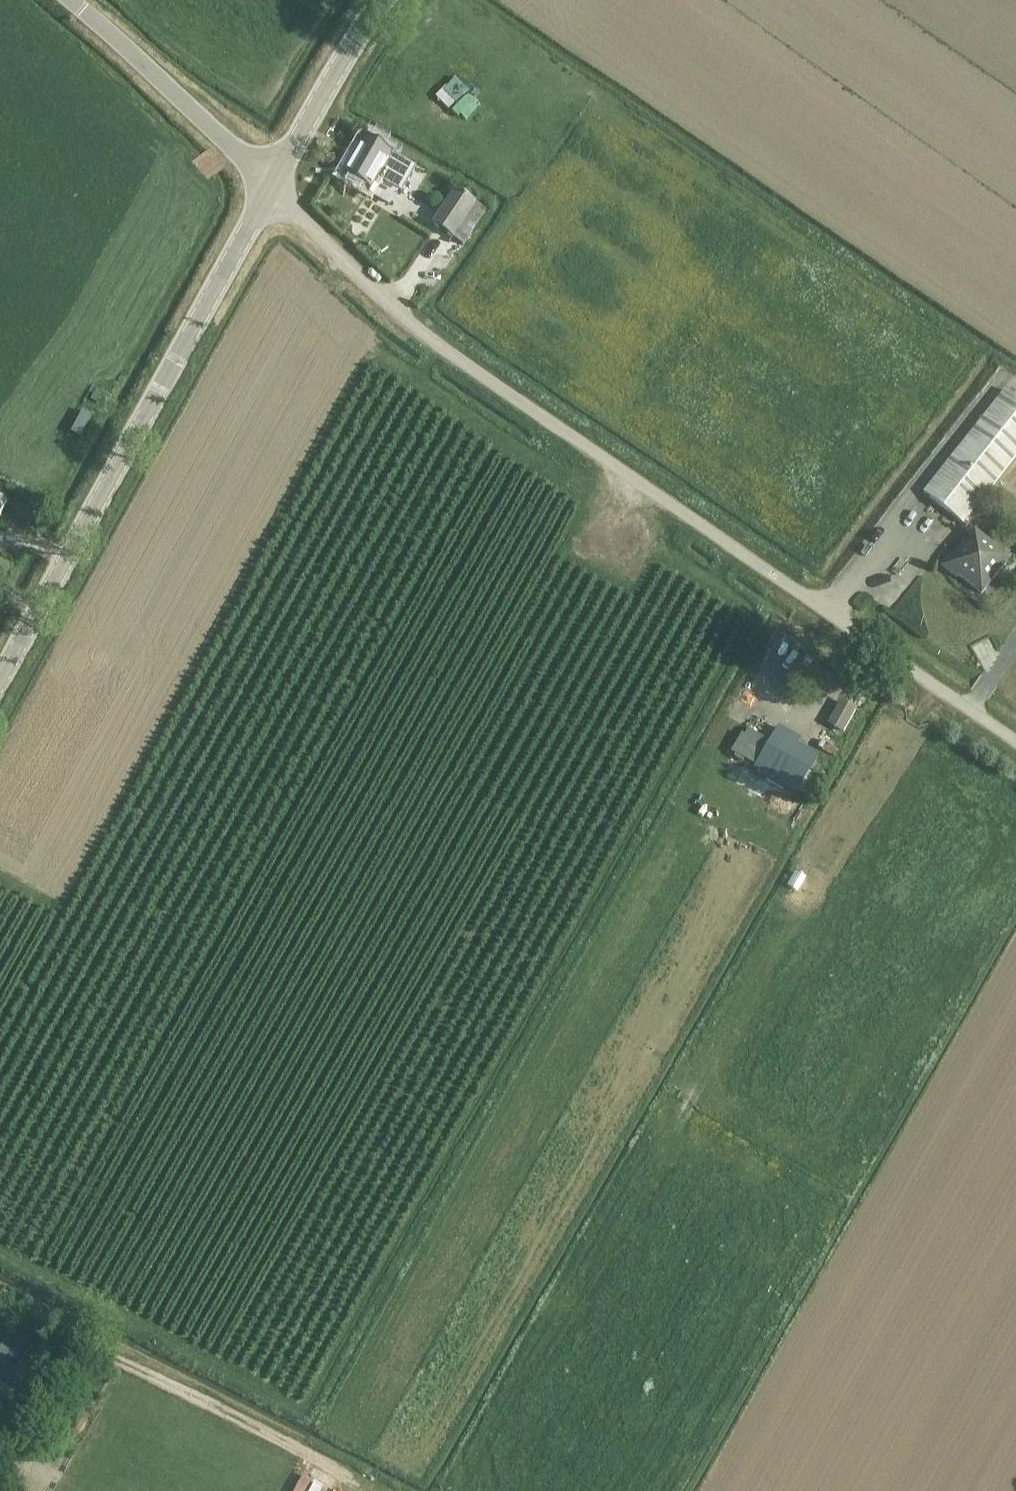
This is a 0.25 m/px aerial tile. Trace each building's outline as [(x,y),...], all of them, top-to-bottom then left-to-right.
[(433,93),(445,108),(467,89),(455,74),(433,93)] [(459,99),(449,107),(458,119),(468,111),(459,99)] [(344,177),(369,191),(378,176),(395,186),(402,173),(385,164),(385,163),(360,148),(344,177)] [(454,189),(431,225),(464,246),(487,210),(454,189)] [(1004,389),(923,492),(963,524),(1015,456),(1015,399),(1004,389)] [(82,411),(71,432),(80,437),(91,415),(82,411)] [(947,566),(981,593),(1009,558),(974,531),(947,566)] [(827,724),(844,733),(858,708),(842,699),(827,724)] [(796,793),(809,800),(824,774),(796,758),(793,764),(787,761),(800,739),(778,726),(769,741),(745,727),(728,755),(753,770),(754,769),(796,793)] [(0,1336),(0,1379),(19,1390),(38,1358),(0,1336)] [(17,1393),(0,1384),(0,1400),(10,1405),(17,1393)]
